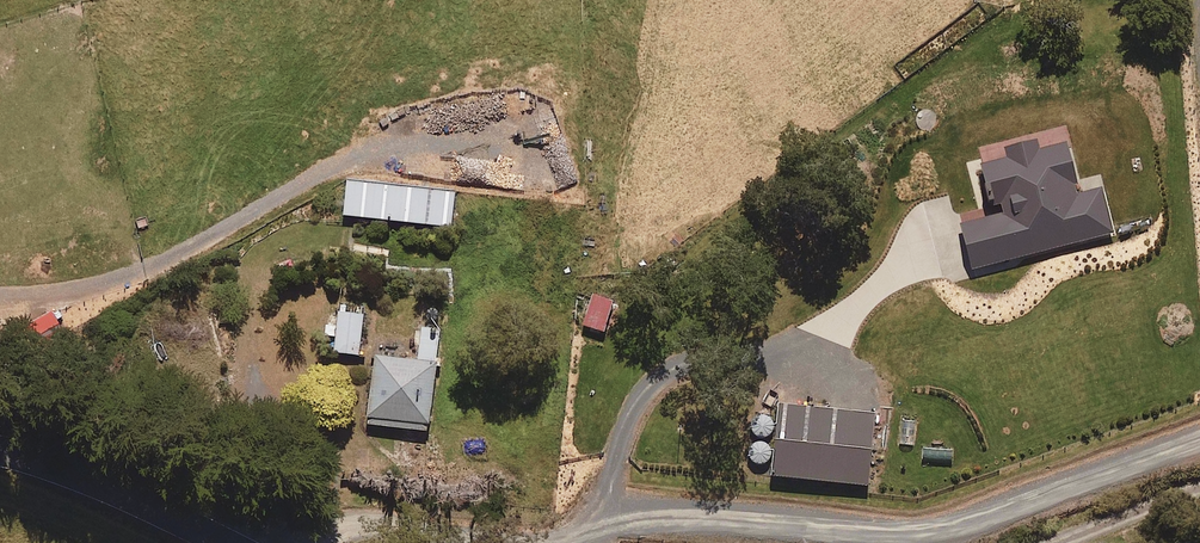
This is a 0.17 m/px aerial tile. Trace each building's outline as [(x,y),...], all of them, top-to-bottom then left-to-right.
[(1042,155),(1040,147),(1008,155),(1010,163),(981,170),(993,220),(963,227),(973,270),(1113,236),(1103,192),(1081,197),(1069,148),(1042,155)] [(457,196),(348,184),(345,219),(453,231),(457,196)] [(614,306),(594,300),(586,329),(606,335),(614,306)] [(365,318),(340,315),(336,356),(360,359),(365,318)] [(371,426),(433,431),(441,330),(422,328),(419,364),(377,361),(371,426)] [(876,417),(780,409),(775,482),(871,489),(876,417)]
